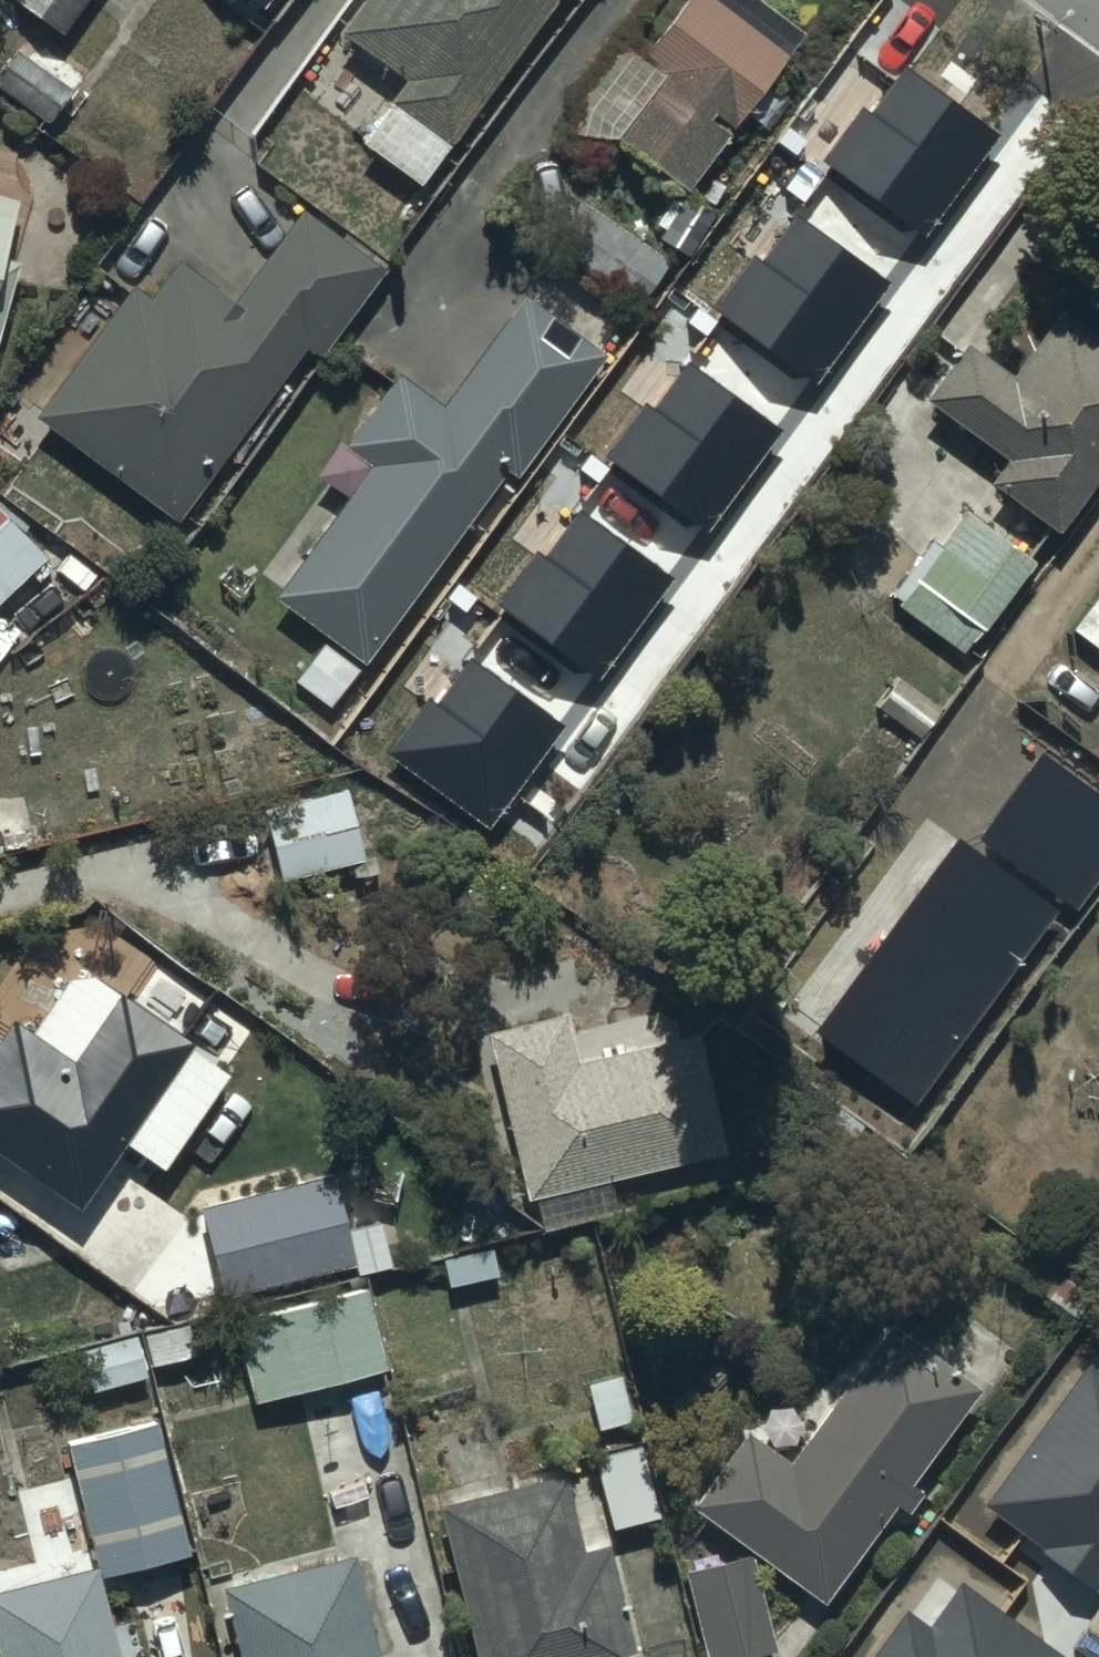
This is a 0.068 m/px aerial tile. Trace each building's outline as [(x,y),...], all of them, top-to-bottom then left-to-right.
[(56,32),(80,0),(11,0),(56,32)] [(544,0),(352,0),(334,26),(401,74),(355,138),(416,181),(544,0)] [(564,128),(608,130),(681,186),(799,33),(756,0),(677,0),(637,52),(612,32),(563,95),(572,102),(564,128)] [(0,69),(0,90),(42,120),(66,88),(13,50),(0,69)] [(863,110),(823,165),(924,239),(1000,136),(908,68),(872,116),(863,110)] [(0,196),(0,229),(9,198),(0,196)] [(583,199),(551,247),(635,304),(667,256),(583,199)] [(173,518),(295,345),(314,359),(381,266),(299,208),(232,302),(174,261),(149,298),(128,283),(32,419),(173,518)] [(755,256),(714,310),(816,385),(892,281),(799,213),(763,262),(755,256)] [(12,263),(0,259),(0,305),(12,263)] [(357,662),(501,465),(512,473),(600,353),(519,293),(438,405),(394,373),(340,447),(364,465),(268,597),(357,662)] [(1098,465),(1098,323),(1093,332),(1055,304),(1006,371),(961,338),(918,397),(1002,457),(986,479),(1054,527),(1098,465)] [(646,405),(606,459),(707,534),(784,430),(691,362),(655,411),(646,405)] [(536,552),(496,606),(597,681),(674,577),(581,509),(545,558),(536,552)] [(961,650),(1028,557),(962,510),(895,603),(961,650)] [(42,556),(0,511),(0,595),(42,556)] [(429,701),(389,756),(490,830),(567,726),(474,659),(438,707),(429,701)] [(942,708),(896,674),(873,704),(919,738),(942,708)] [(1034,741),(970,828),(1074,904),(1098,871),(1098,789),(1034,741)] [(260,814),(277,877),(362,855),(346,792),(260,814)] [(1052,907),(953,833),(814,1019),(913,1093),(1052,907)] [(0,1020),(0,1155),(76,1207),(121,1141),(158,1167),(227,1068),(72,960),(25,1028),(4,1013),(0,1020)] [(519,1198),(532,1195),(539,1228),(612,1211),(605,1178),(722,1150),(694,1028),(575,1056),(563,1006),(479,1026),(519,1198)] [(194,1205),(214,1293),(353,1262),(332,1173),(194,1205)] [(228,1319),(248,1400),(383,1367),(363,1286),(228,1319)] [(974,1387),(884,1322),(786,1458),(742,1426),(686,1504),(820,1601),(892,1501),(905,1510),(920,1488),(908,1479),(974,1387)] [(78,1348),(88,1389),(145,1376),(135,1334),(78,1348)] [(1089,1362),(983,1507),(1098,1590),(1098,1369),(1089,1362)] [(0,1586),(0,1656),(129,1656),(122,1630),(111,1632),(96,1573),(184,1551),(151,1419),(62,1441),(92,1562),(0,1586)] [(643,1442),(590,1454),(607,1526),(660,1514),(643,1442)] [(436,1502),(472,1656),(629,1656),(602,1540),(578,1546),(561,1473),(436,1502)] [(769,1649),(747,1553),(681,1568),(701,1656),(736,1656),(769,1649)] [(218,1585),(235,1656),(373,1656),(349,1554),(218,1585)] [(1068,1656),(965,1583),(932,1630),(908,1613),(876,1656),(1068,1656)]
